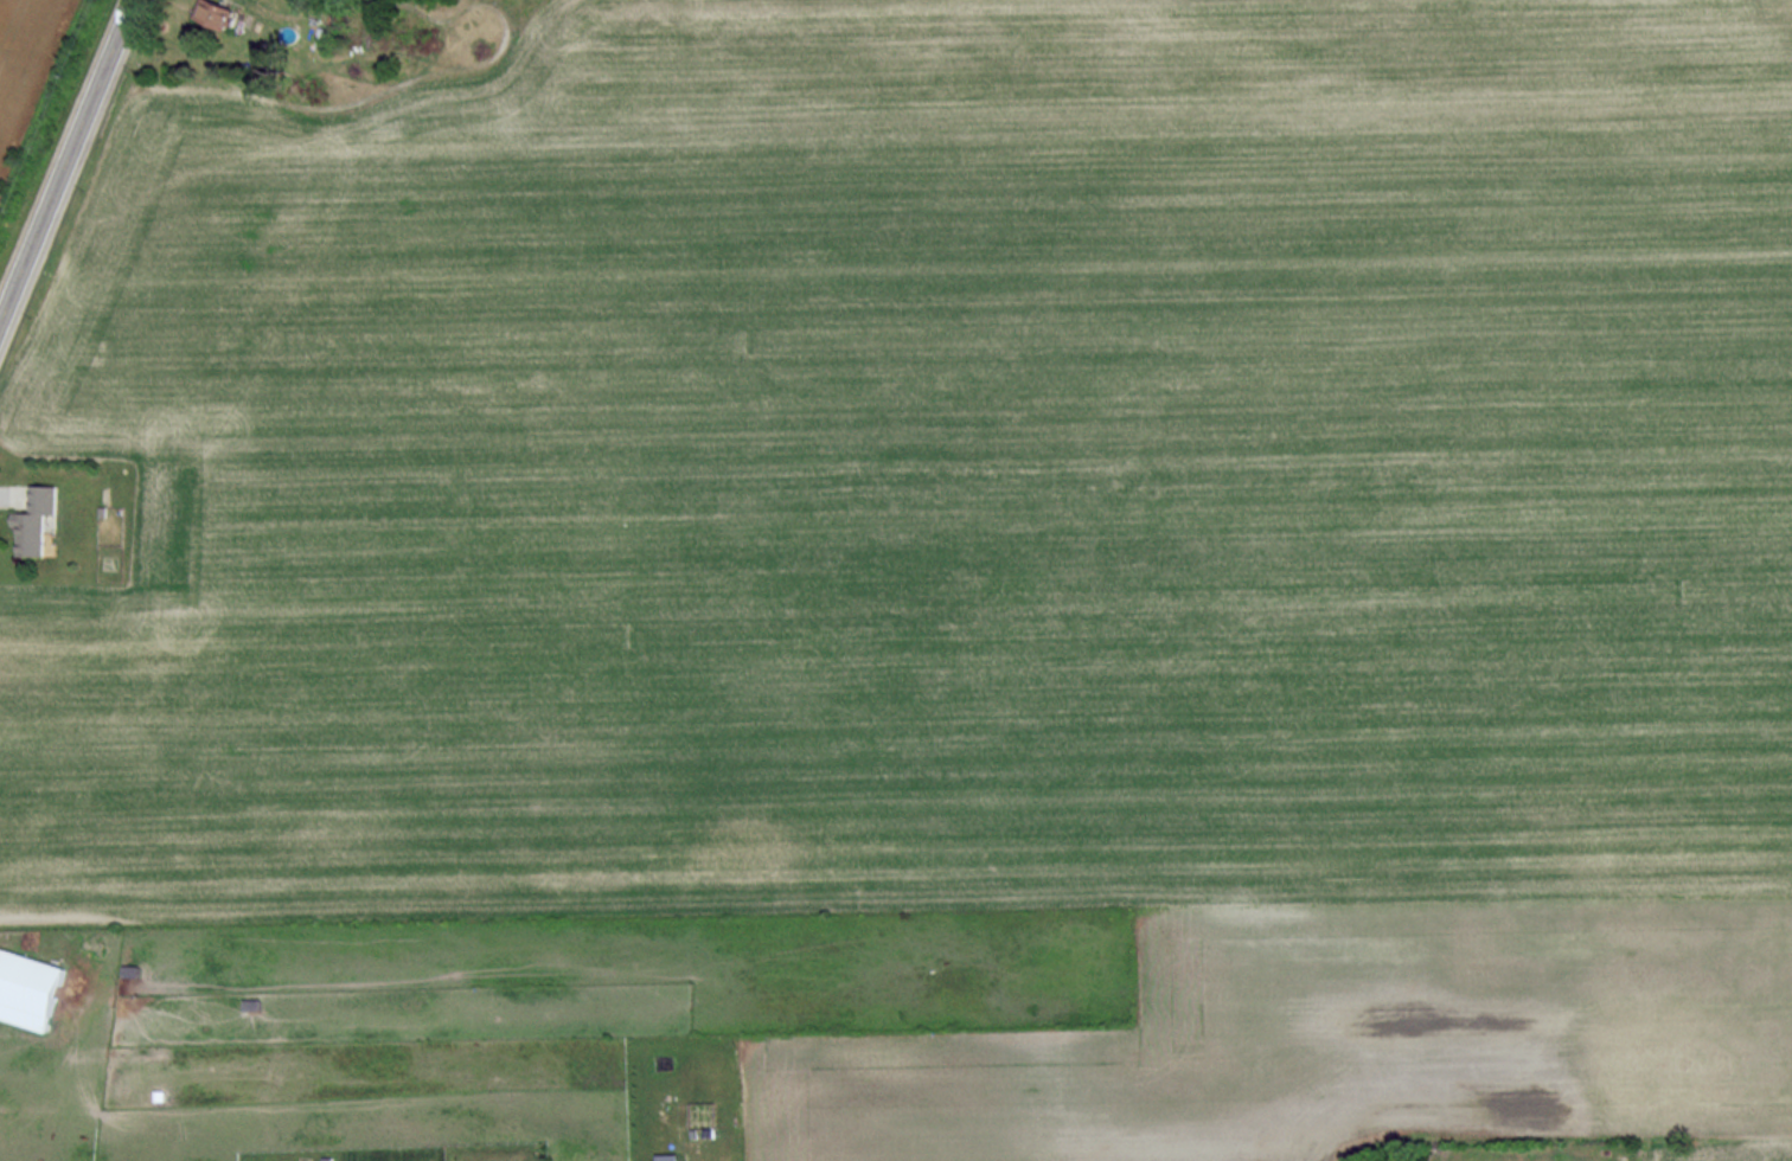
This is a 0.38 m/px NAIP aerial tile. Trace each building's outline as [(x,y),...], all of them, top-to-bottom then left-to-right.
[(214,0),(202,0),(195,18),(228,30),(236,9),(214,0)] [(46,514),(58,514),(58,486),(31,485),(31,512),(15,512),(15,526),(20,526),(20,556),(46,556),(46,514)] [(3,949),(0,959),(0,1018),(48,1031),(66,967),(3,949)]
